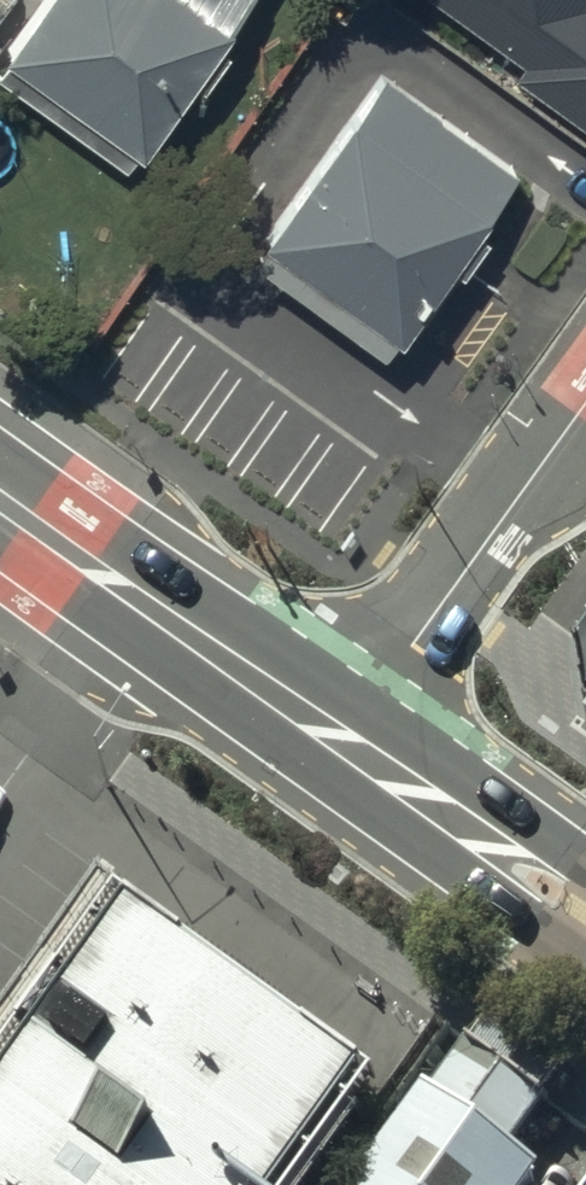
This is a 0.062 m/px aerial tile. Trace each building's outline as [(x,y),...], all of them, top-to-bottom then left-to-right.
[(4,70),(0,76),(0,84),(125,175),(130,167),(137,172),(190,96),(199,102),(225,64),(218,59),(255,0),(43,0),(0,62),(0,67),(4,70)] [(528,70),(520,81),(585,128),(585,0),(429,0),(528,70)] [(264,255),(252,271),(379,365),(389,352),(395,357),(454,277),(462,283),(487,250),(479,244),(525,183),(480,150),(501,121),(459,89),(438,117),(385,78),(257,250),(264,255)] [(123,921),(0,1094),(0,1184),(314,1184),(375,1099),(123,921)] [(437,1104),(379,1184),(550,1184),(437,1104)]
